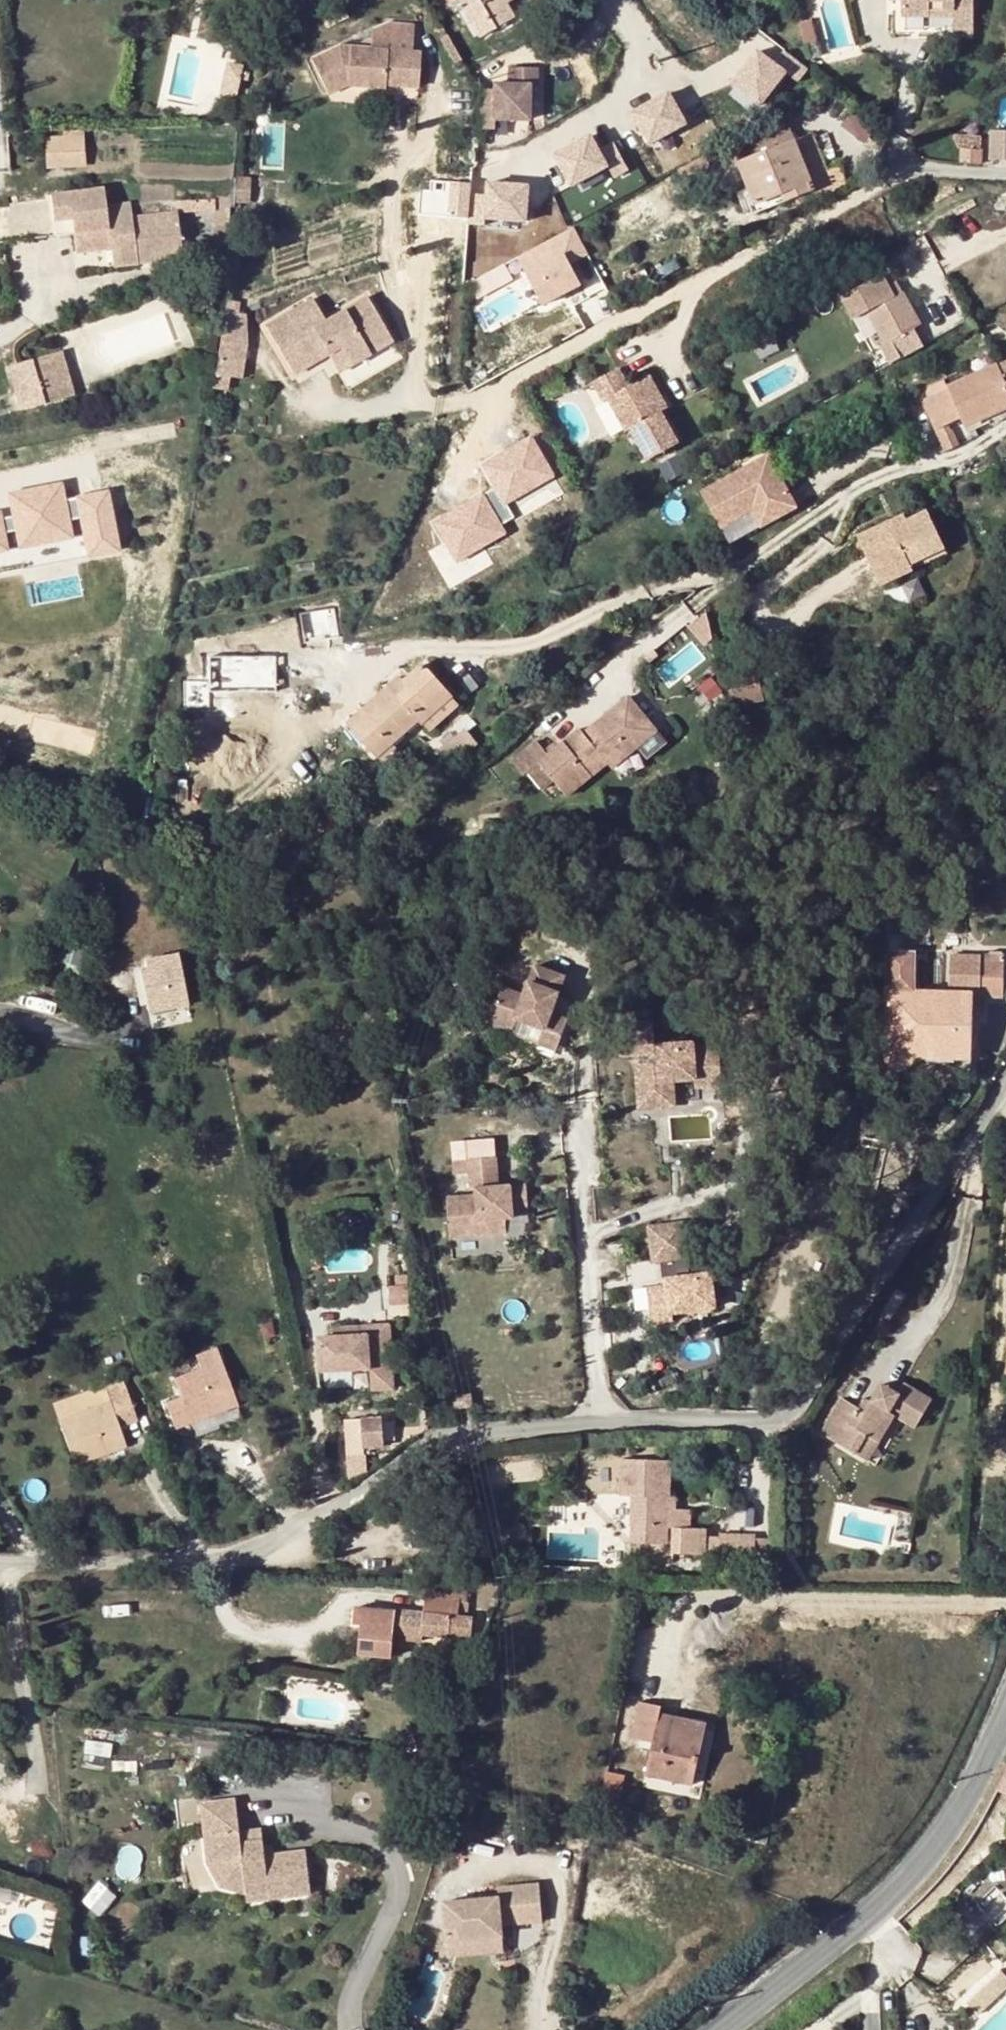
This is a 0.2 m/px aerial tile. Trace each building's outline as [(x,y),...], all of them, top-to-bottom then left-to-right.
[(477,1),(464,8),(479,35),(514,15),(506,1),(506,0),(477,0),(477,1)] [(929,18),(929,10),(955,10),(955,17),(955,33),(974,33),(974,0),(903,0),(903,17),(929,18)] [(374,35),(373,53),(413,55),(415,30),(388,28),(374,35)] [(344,51),(315,65),(332,98),(351,90),(389,92),(389,88),(389,83),(399,83),(399,89),(422,90),(424,56),(413,55),(373,53),(344,51)] [(475,88),(475,128),(491,128),(491,118),(526,118),(526,83),(533,84),(534,67),(506,66),(505,82),(490,82),(490,88),(475,88)] [(654,151),(692,130),(670,89),(631,111),(654,151)] [(992,130),(992,159),(1005,159),(1005,131),(992,130)] [(630,165),(616,138),(601,146),(594,132),(552,154),(573,194),(630,165)] [(67,137),(46,138),(48,167),(82,166),(81,133),(66,134),(67,137)] [(813,135),(795,142),(813,189),(785,201),(790,217),(850,198),(843,179),(832,183),(813,135)] [(795,142),(739,164),(755,204),(783,194),(785,201),(813,189),(795,142)] [(983,150),(961,148),(960,162),(982,164),(983,150)] [(531,184),(471,183),(470,221),(531,222),(531,184)] [(49,194),(49,198),(54,235),(72,233),(74,252),(109,249),(110,266),(135,264),(134,252),(179,246),(174,198),(104,207),(102,188),(49,194)] [(783,194),(755,204),(758,211),(785,201),(783,194)] [(49,198),(11,203),(14,238),(54,235),(49,198)] [(0,204),(0,229),(1,240),(14,238),(11,203),(0,204)] [(578,224),(517,252),(543,306),(585,286),(577,269),(595,261),(578,224)] [(179,246),(134,252),(135,264),(180,259),(179,246)] [(644,270),(630,277),(635,287),(649,280),(644,270)] [(883,276),(843,298),(855,320),(870,312),(895,298),(889,287),(883,276)] [(896,283),(889,287),(895,298),(902,294),(896,283)] [(887,343),(880,347),(889,364),(924,345),(915,328),(919,325),(902,294),(895,298),(870,312),(887,343)] [(318,303),(270,331),(299,378),(334,359),(345,352),(356,369),(398,344),(371,301),(331,326),(318,303)] [(769,324),(747,335),(755,354),(777,342),(769,324)] [(791,327),(782,332),(786,340),(795,336),(791,327)] [(345,352),(334,359),(345,377),(356,369),(345,352)] [(5,367),(12,396),(64,382),(55,353),(5,367)] [(948,425),(962,418),(966,429),(1005,410),(1005,384),(998,365),(948,387),(950,391),(925,403),(936,429),(948,425)] [(620,368),(596,381),(607,401),(610,399),(628,432),(632,429),(649,461),(679,445),(662,413),(669,410),(651,376),(630,387),(620,368)] [(64,382),(12,396),(17,411),(68,397),(64,382)] [(936,429),(945,450),(958,445),(948,425),(936,429)] [(756,462),(689,499),(718,551),(785,514),(756,462)] [(92,551),(120,545),(108,489),(80,495),(92,551)] [(889,522),(856,537),(872,571),(904,557),(908,566),(944,548),(927,511),(906,521),(891,527),(889,522)] [(904,515),(889,522),(891,527),(906,521),(904,515)] [(879,586),(947,554),(944,548),(908,566),(904,557),(872,571),(879,586)] [(999,652),(996,670),(1005,671),(1005,653),(999,652)] [(425,724),(453,698),(424,665),(404,683),(407,687),(397,696),(389,687),(349,723),(379,756),(394,743),(420,719),(425,724)] [(399,678),(389,687),(397,696),(407,687),(404,683),(399,678)] [(577,720),(536,754),(565,787),(605,752),(610,757),(654,718),(623,685),(580,723),(577,720)] [(459,706),(453,698),(425,724),(431,732),(459,706)] [(394,743),(379,756),(384,761),(398,748),(394,743)] [(916,937),(915,948),(926,948),(926,937),(916,937)] [(141,954),(150,1009),(189,1004),(181,948),(141,954)] [(971,1057),(972,1016),(973,994),(949,993),(913,992),(914,952),(901,953),(901,961),(888,960),(887,1056),(887,1059),(891,1063),(895,1066),(898,1066),(901,1066),(904,1066),(907,1064),(909,1062),(910,1059),(910,1056),(911,1044),(952,1045),(953,1057),(971,1057)] [(950,954),(949,993),(973,994),(972,1016),(982,1016),(983,995),(1003,995),(1003,956),(1002,952),(989,952),(989,955),(950,954)] [(499,995),(488,1028),(512,1036),(515,1026),(542,1035),(560,1042),(566,1026),(551,1021),(563,984),(534,973),(523,1003),(499,995)] [(651,1015),(616,1018),(619,1061),(635,1060),(638,1104),(662,1102),(661,1088),(671,1087),(694,1086),(695,1093),(721,1091),(718,1053),(692,1055),(692,1049),(680,1050),(675,1055),(670,1051),(653,1052),(651,1015)] [(560,1042),(542,1035),(537,1051),(555,1057),(560,1042)] [(910,1056),(953,1057),(952,1045),(911,1044),(910,1056)] [(662,1102),(638,1104),(638,1114),(673,1112),(671,1087),(661,1088),(662,1102)] [(476,1202),(446,1205),(449,1236),(479,1234),(479,1241),(506,1239),(504,1225),(512,1224),(511,1213),(528,1212),(525,1190),(498,1193),(495,1163),(467,1165),(470,1197),(476,1196),(476,1202)] [(682,1228),(649,1233),(653,1267),(687,1262),(682,1228)] [(479,1234),(449,1236),(450,1243),(479,1241),(479,1234)] [(341,1242),(328,1244),(333,1266),(346,1264),(341,1242)] [(666,1292),(647,1294),(651,1328),(672,1325),(671,1319),(715,1313),(710,1278),(665,1284),(666,1292)] [(335,1337),(319,1337),(321,1371),(371,1368),(372,1382),(394,1381),(391,1324),(369,1326),(369,1335),(335,1337)] [(369,1326),(335,1327),(335,1337),(369,1335),(369,1326)] [(196,1394),(183,1398),(169,1403),(177,1427),(238,1403),(231,1379),(214,1386),(202,1353),(184,1360),(196,1394)] [(162,1384),(169,1403),(183,1398),(177,1379),(162,1384)] [(111,1404),(91,1411),(102,1427),(116,1449),(126,1446),(121,1429),(116,1415),(133,1407),(123,1381),(106,1387),(111,1404)] [(394,1381),(372,1382),(373,1391),(395,1389),(394,1381)] [(821,1438),(855,1457),(864,1440),(875,1447),(891,1419),(914,1431),(931,1402),(903,1386),(896,1398),(879,1389),(869,1405),(863,1401),(857,1411),(841,1403),(821,1438)] [(456,1392),(457,1407),(475,1406),(474,1391),(456,1392)] [(138,1422),(133,1407),(116,1415),(121,1429),(138,1422)] [(75,1464),(116,1449),(102,1427),(91,1411),(61,1422),(75,1464)] [(383,1418),(347,1420),(349,1457),(377,1455),(377,1447),(385,1446),(383,1418)] [(397,1418),(383,1418),(385,1446),(398,1445),(397,1418)] [(865,1463),(875,1447),(864,1440),(855,1457),(865,1463)] [(618,1446),(617,1483),(629,1483),(628,1513),(667,1514),(667,1512),(668,1494),(669,1447),(618,1446)] [(613,1513),(628,1513),(629,1483),(617,1483),(615,1483),(613,1513)] [(688,1494),(668,1494),(667,1512),(670,1512),(669,1539),(701,1540),(702,1522),(703,1514),(687,1513),(688,1494)] [(667,1529),(667,1514),(628,1513),(628,1528),(667,1529)] [(717,1520),(716,1524),(715,1540),(715,1547),(752,1548),(753,1521),(717,1520)] [(767,1521),(753,1521),(752,1548),(767,1548),(767,1521)] [(716,1524),(702,1522),(701,1540),(715,1540),(716,1524)] [(470,1639),(472,1618),(450,1616),(451,1599),(424,1597),(423,1614),(362,1609),(360,1655),(392,1657),(393,1640),(421,1643),(422,1635),(470,1639)] [(647,1778),(681,1785),(686,1759),(698,1762),(706,1723),(660,1712),(661,1706),(639,1702),(633,1738),(653,1743),(647,1778)] [(693,1788),(698,1762),(686,1759),(681,1785),(693,1788)] [(626,1777),(608,1773),(602,1804),(619,1808),(626,1777)] [(263,1851),(263,1844),(237,1844),(237,1834),(234,1801),(201,1803),(204,1836),(216,1836),(218,1863),(227,1879),(247,1889),(266,1888),(266,1899),(311,1895),(308,1856),(273,1859),(273,1851),(263,1851)] [(261,1832),(237,1834),(237,1844),(263,1844),(261,1832)] [(457,1940),(514,1934),(513,1926),(553,1921),(549,1883),(508,1887),(509,1896),(453,1901),(457,1940)] [(514,1934),(457,1940),(459,1955),(515,1949),(514,1934)]
